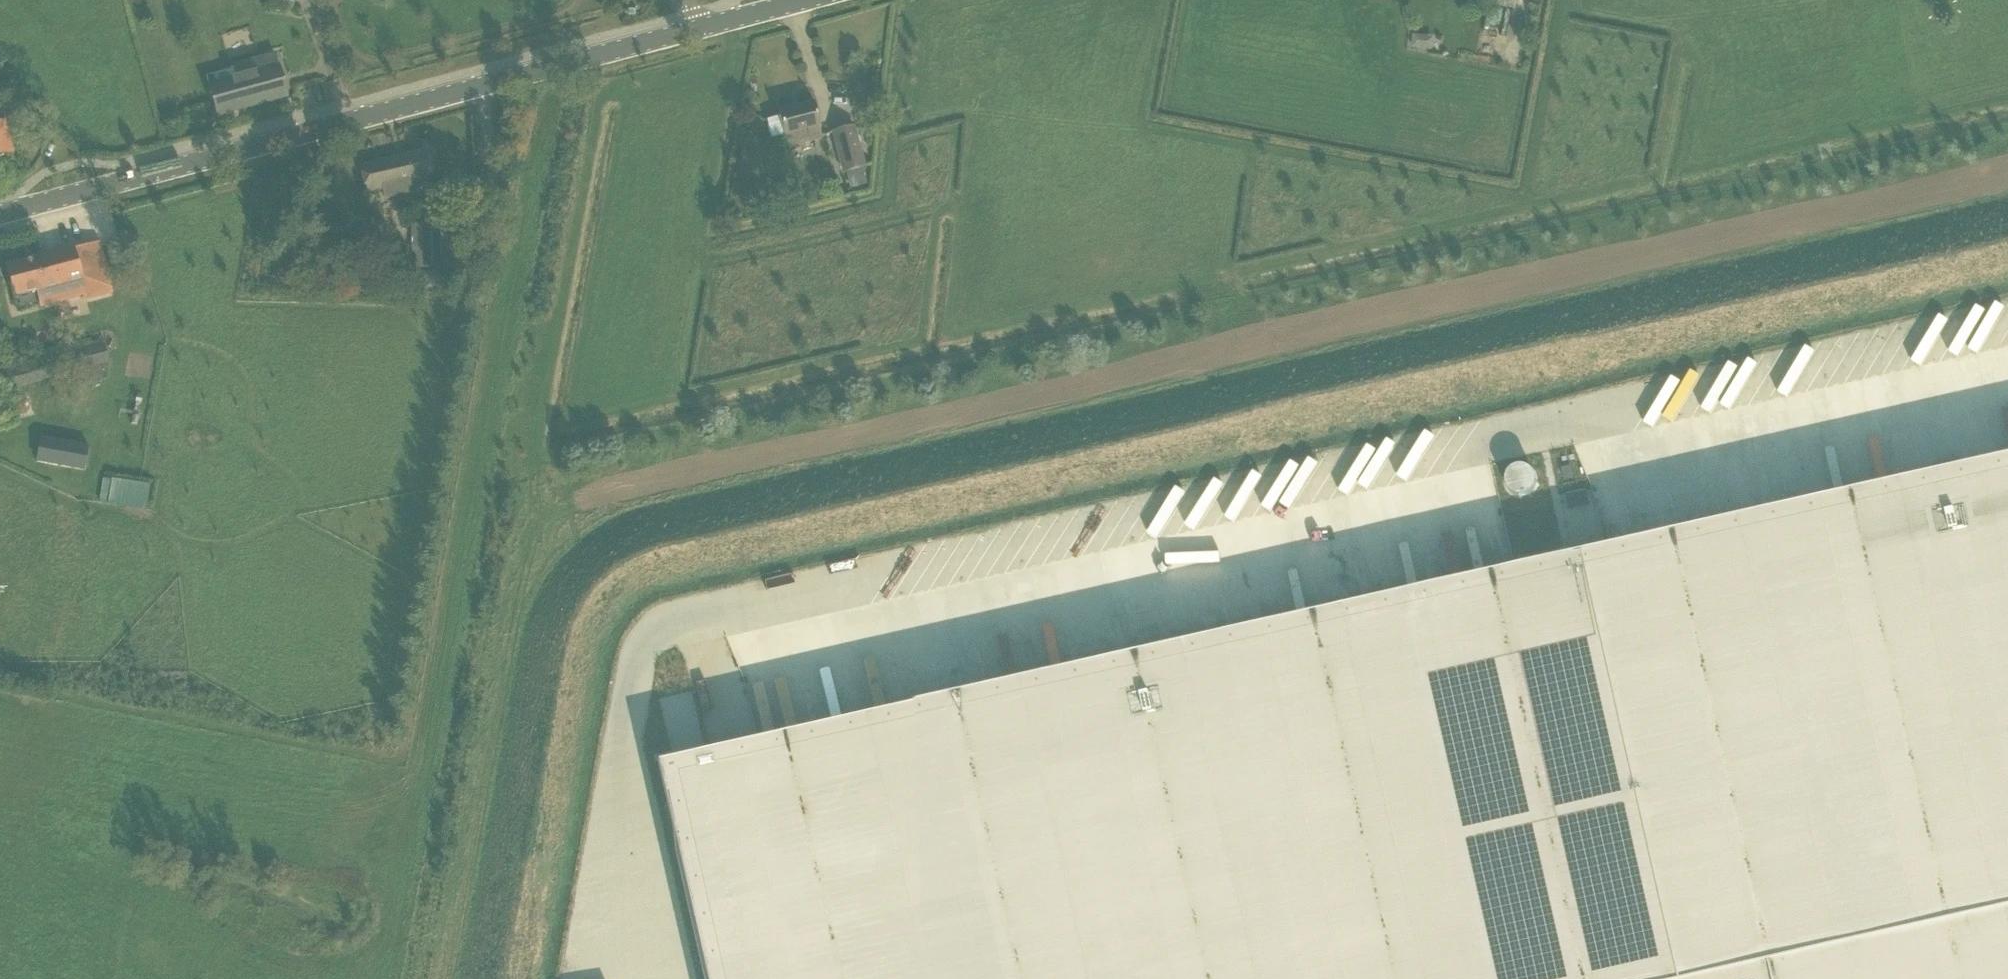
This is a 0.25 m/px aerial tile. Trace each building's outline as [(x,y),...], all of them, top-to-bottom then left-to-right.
[(291,10),(296,0),(269,0),(291,10)] [(635,8),(635,6),(629,6),(626,8),(624,10),(624,11),(626,13),(629,15),(635,15),(635,13),(636,8),(635,8)] [(209,85),(217,117),(289,98),(280,66),(279,67),(276,55),(235,65),(238,77),(209,85)] [(819,127),(813,104),(779,112),(780,116),(767,120),(772,139),(785,135),(787,135),(790,148),(804,144),(803,142),(821,137),(818,128),(819,127)] [(13,153),(4,121),(0,122),(0,156),(13,153)] [(844,172),(865,167),(855,127),(834,132),(844,172)] [(434,178),(427,150),(359,165),(366,193),(382,190),(384,198),(414,192),(412,183),(434,178)] [(441,269),(441,251),(441,222),(411,223),(412,269),(441,269)] [(112,292),(98,242),(75,248),(6,266),(14,297),(37,291),(41,307),(72,299),(87,296),(88,298),(112,292)] [(0,368),(0,392),(71,372),(75,388),(104,380),(101,364),(110,361),(104,339),(0,368)] [(35,459),(84,469),(90,444),(41,433),(35,459)] [(1679,978),(1705,978),(1769,964),(2007,910),(2007,458),(1582,554),(1679,978)] [(1537,471),(1510,463),(1504,483),(1531,491),(1537,471)] [(1561,468),(1564,480),(1573,478),(1571,466),(1561,468)] [(99,499),(146,509),(152,484),(105,474),(99,499)] [(1585,487),(1566,492),(1570,507),(1589,503),(1585,487)] [(1626,492),(1633,532),(1640,531),(1634,491),(1626,492)] [(1582,554),(645,767),(693,978),(1679,978),(1582,554)] [(1769,964),(1772,978),(2007,978),(2007,910),(1769,964)] [(1769,964),(1705,978),(1772,978),(1769,964)]
